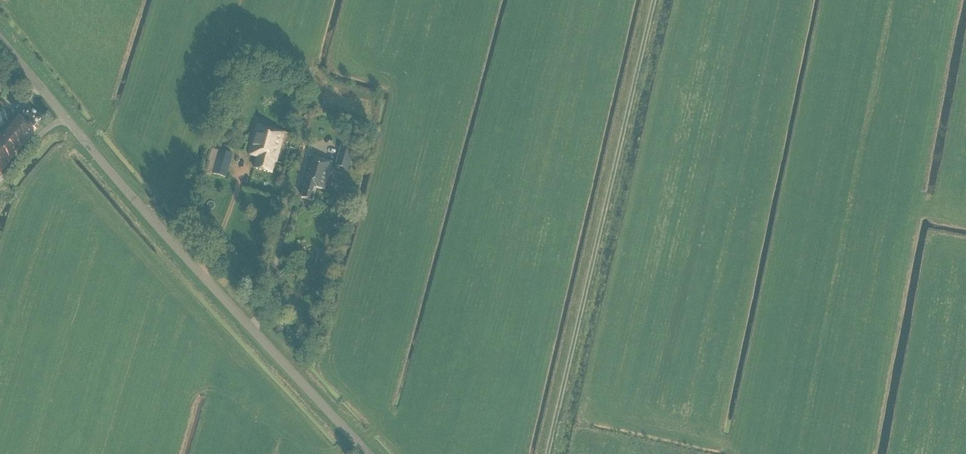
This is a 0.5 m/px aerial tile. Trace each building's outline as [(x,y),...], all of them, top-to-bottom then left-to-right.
[(29,107),(21,116),(19,115),(18,115),(12,110),(0,125),(0,173),(36,129),(34,127),(42,118),(29,107)] [(302,124),(306,109),(300,108),(296,122),(302,124)] [(276,162),(284,132),(258,125),(249,154),(258,157),(255,168),(271,173),(275,162),(276,162)] [(349,169),(355,150),(343,147),(338,166),(349,169)] [(227,178),(233,154),(219,150),(212,174),(227,178)] [(324,189),(332,163),(310,156),(304,178),(307,179),(302,198),(313,201),(317,187),(324,189)]
